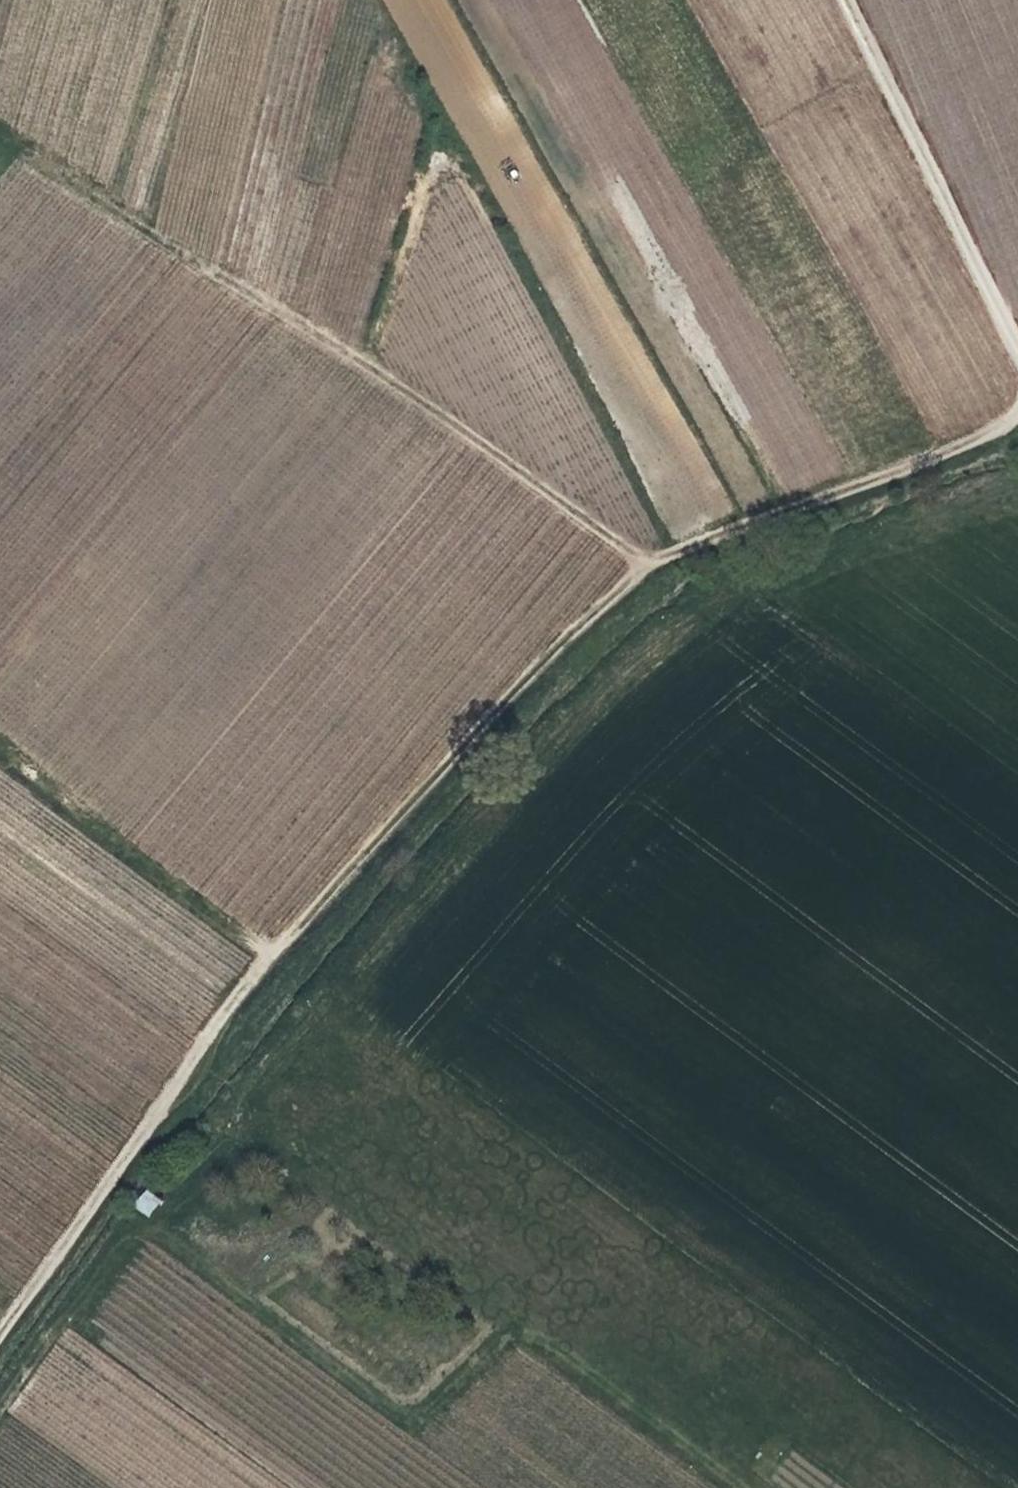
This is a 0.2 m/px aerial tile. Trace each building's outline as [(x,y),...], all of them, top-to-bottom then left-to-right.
[(148,1218),(161,1200),(146,1188),(132,1205),(148,1218)]
